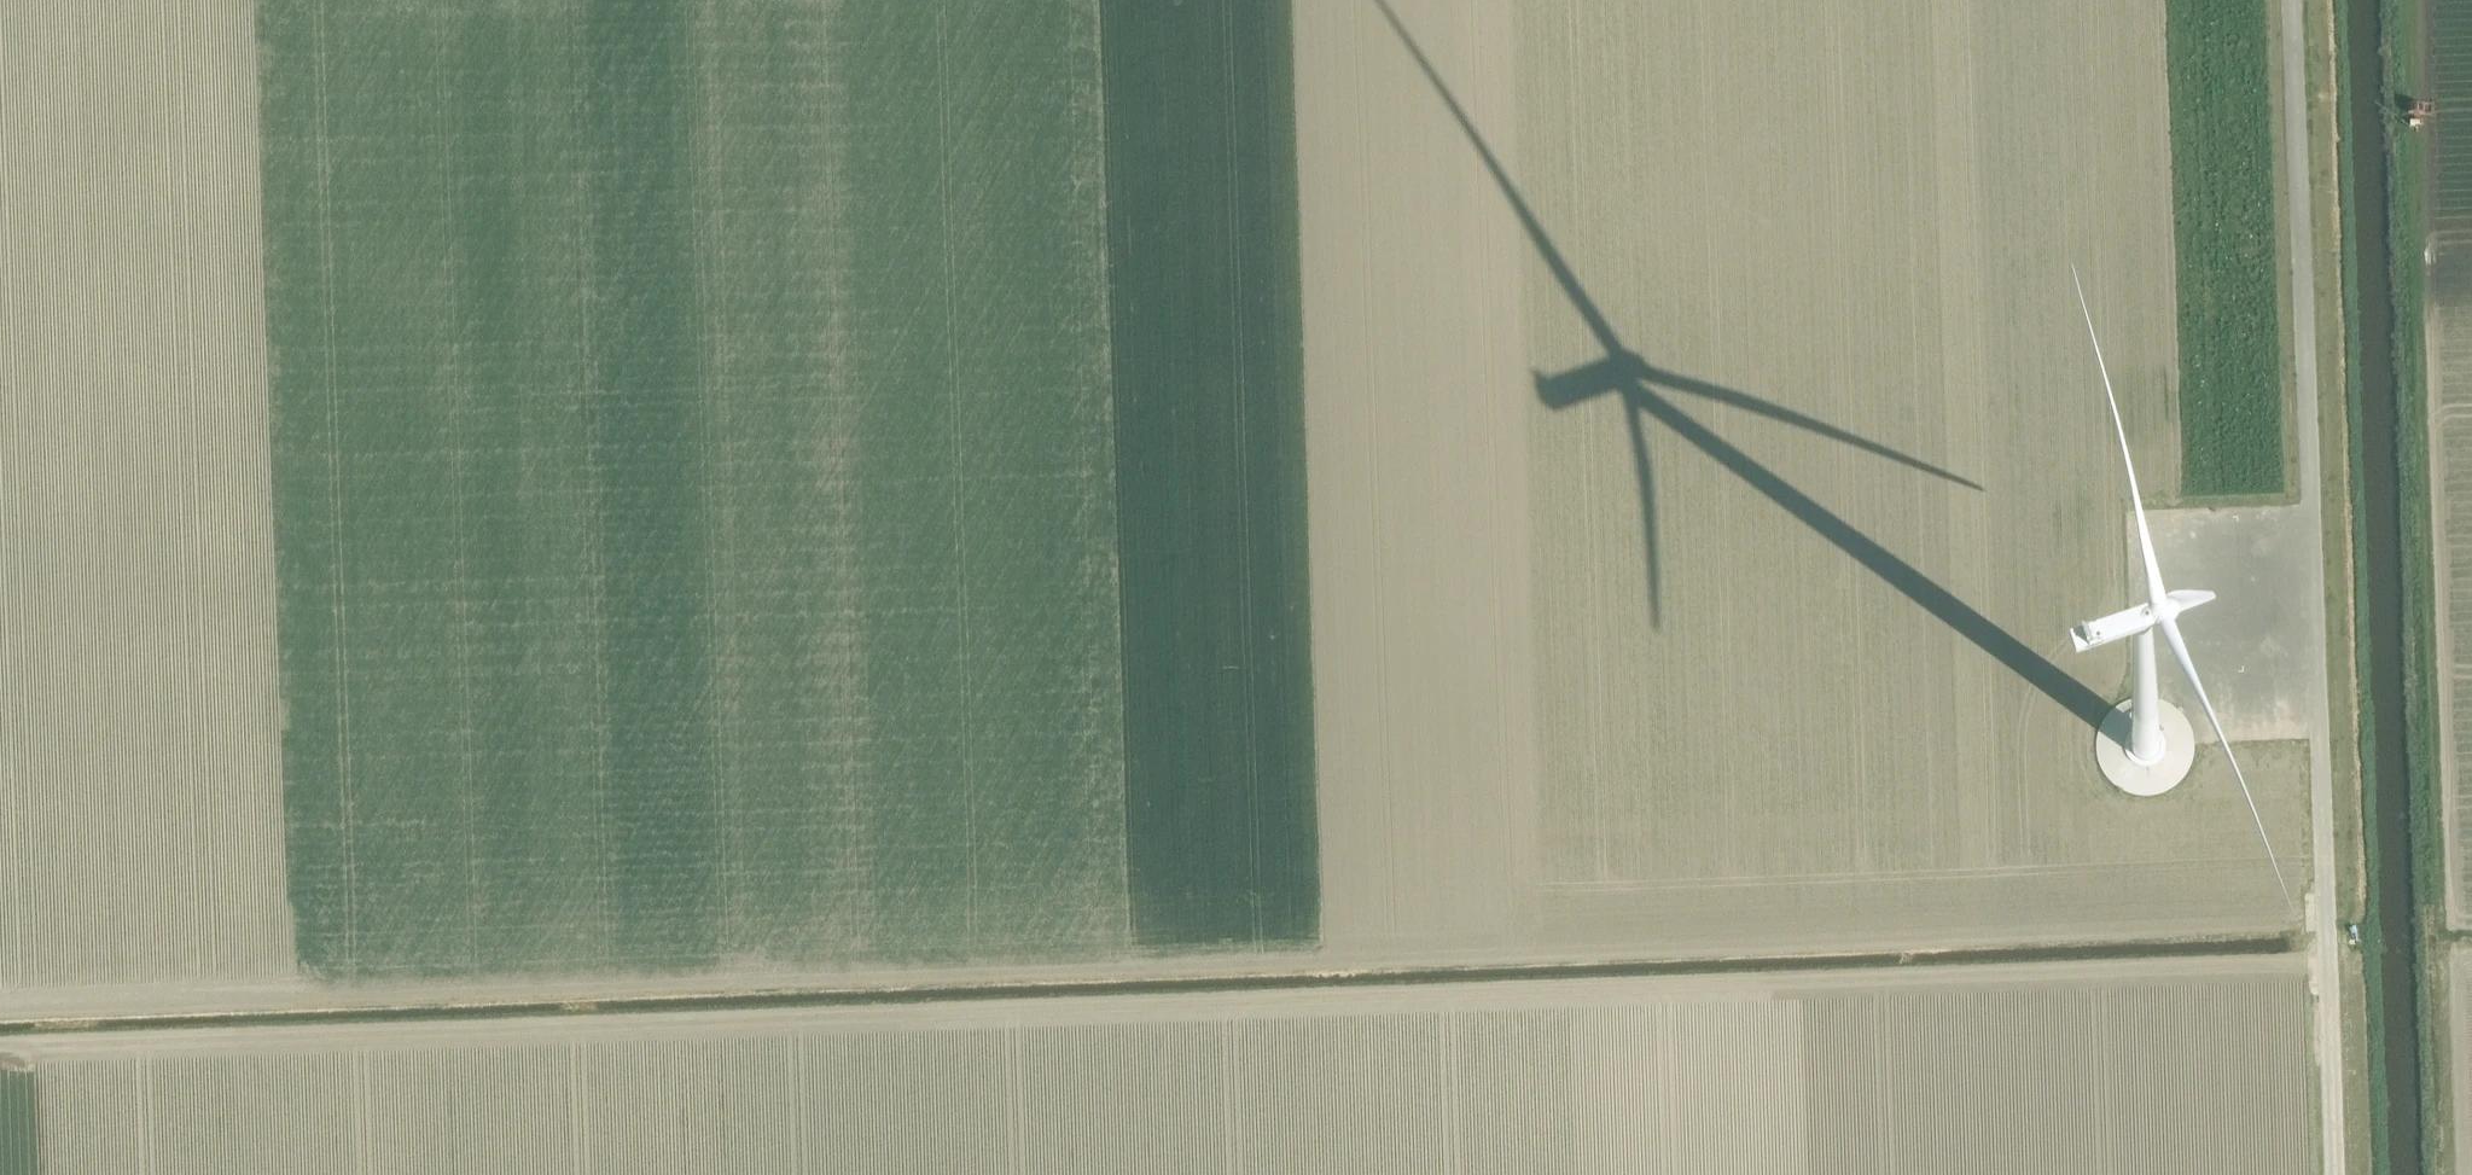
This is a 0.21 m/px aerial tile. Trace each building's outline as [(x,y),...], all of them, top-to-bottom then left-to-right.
[(2159,749),(2159,746),(2159,744),(2159,742),(2158,740),(2157,738),(2155,736),(2153,734),(2151,733),(2149,732),(2147,732),(2145,732),(2143,732),(2140,732),(2138,733),(2136,734),(2135,736),(2133,738),(2132,740),(2131,742),(2130,744),(2130,746),(2130,749),(2131,751),(2132,753),(2133,755),(2135,757),(2136,758),(2138,759),(2140,760),(2143,761),(2145,761),(2147,761),(2149,760),(2151,759),(2153,758),(2155,757),(2157,755),(2158,753),(2159,751),(2159,749)]
